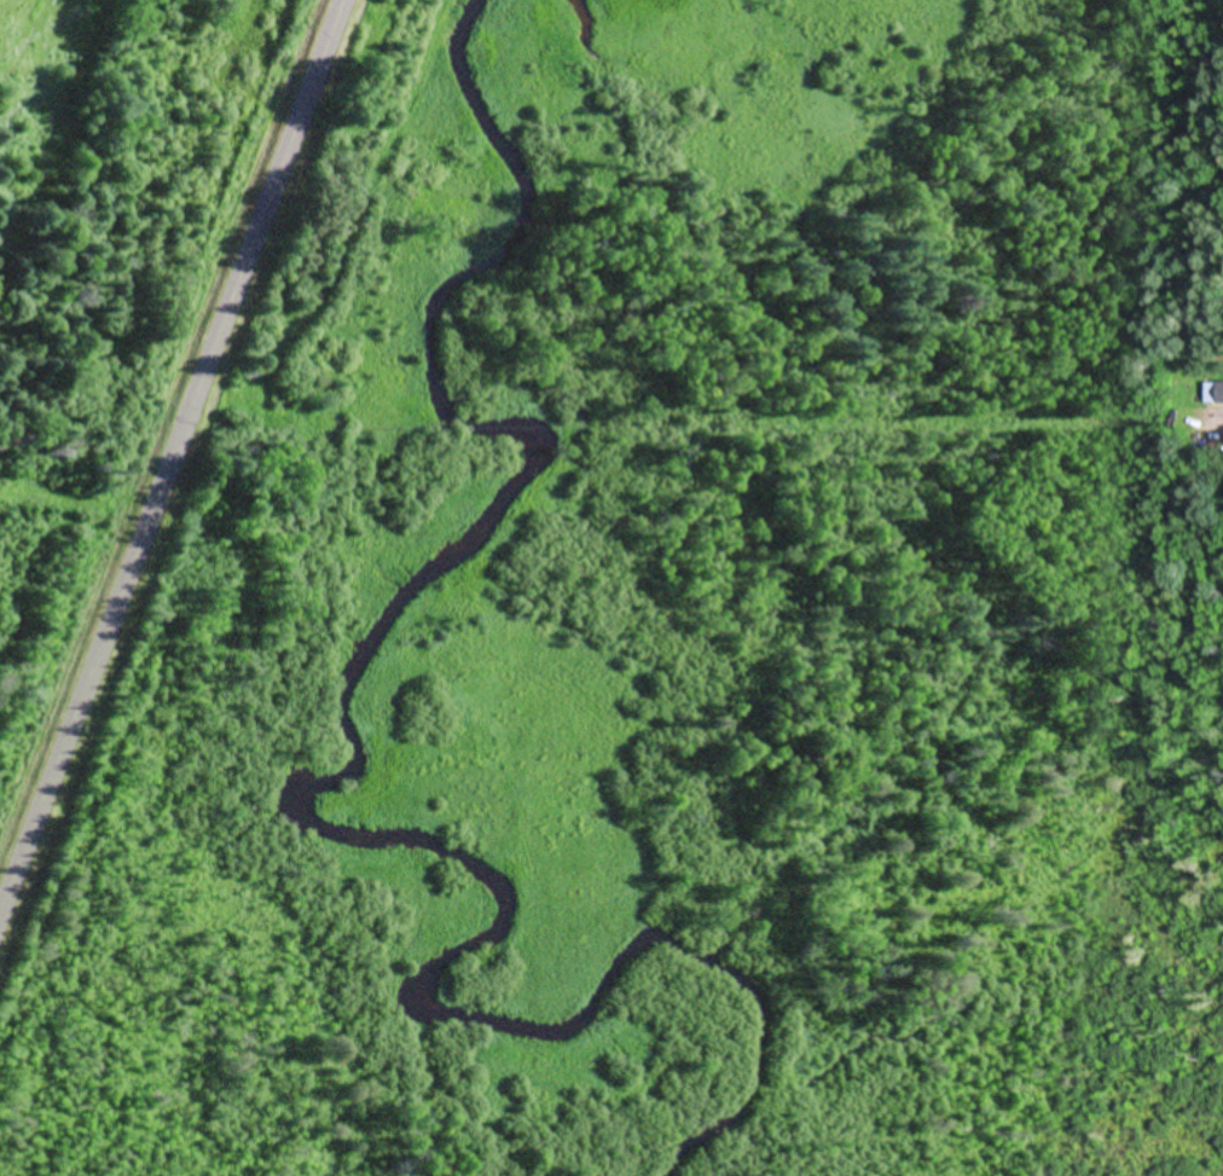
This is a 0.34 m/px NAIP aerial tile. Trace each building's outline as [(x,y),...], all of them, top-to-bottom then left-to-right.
[(1208,384),(1222,384),(1222,401),(1208,401),(1208,384)]
